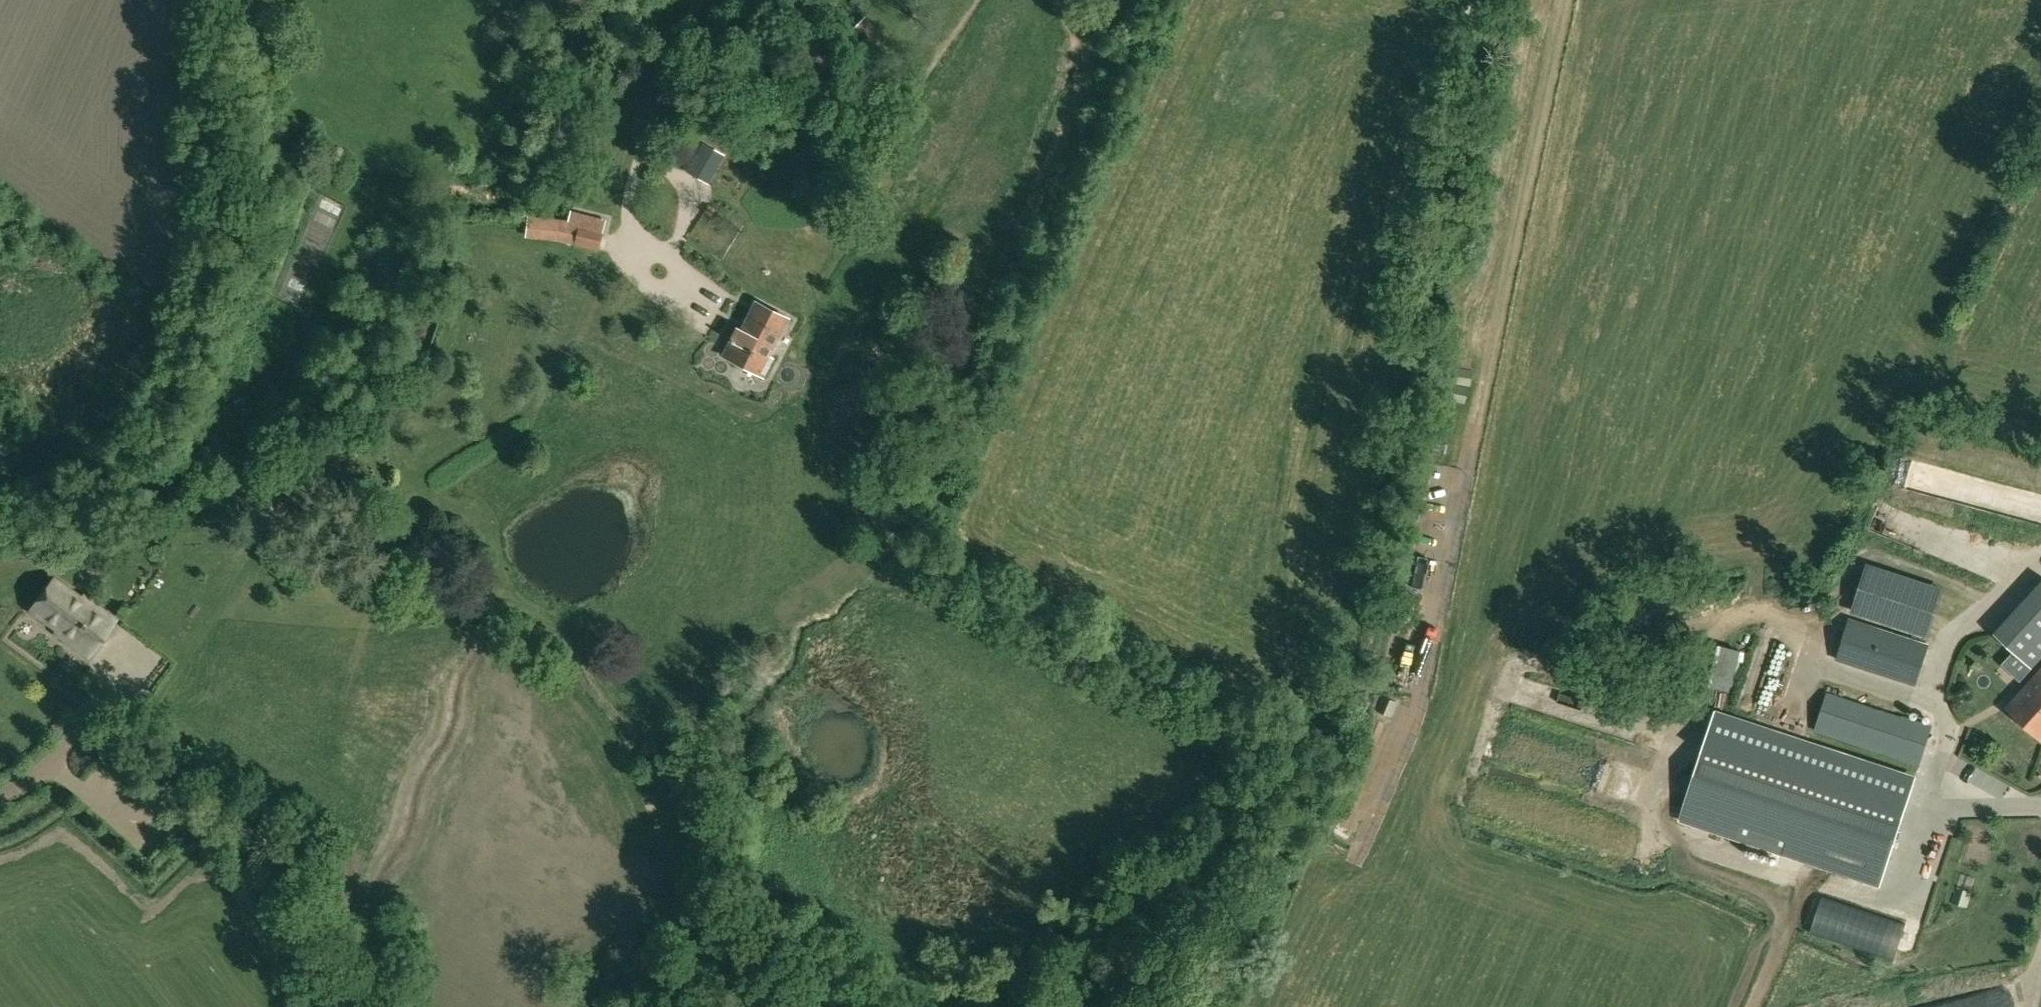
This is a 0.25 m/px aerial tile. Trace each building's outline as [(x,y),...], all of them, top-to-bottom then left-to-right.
[(865,16),(851,30),(873,52),(887,38),(865,16)] [(697,166),(714,176),(727,154),(704,141),(688,170),(693,173),(697,166)] [(550,216),(547,239),(556,240),(566,242),(598,250),(606,218),(570,210),(568,219),(560,217),(550,216)] [(728,340),(729,340),(720,356),(760,377),(790,317),(754,299),(740,328),(736,326),(728,340)] [(195,502),(185,506),(186,510),(197,507),(195,502)] [(1432,518),(1429,534),(1445,536),(1447,520),(1432,518)] [(57,631),(89,655),(117,618),(84,594),(82,597),(54,577),(32,608),(59,628),(57,631)] [(1850,620),(1838,658),(1914,683),(1927,645),(1850,620)] [(2006,707),(2040,738),(2040,669),(2006,707)] [(1828,690),(1815,730),(1917,764),(1931,725),(1828,690)] [(1698,757),(1679,815),(1804,857),(1878,881),(1897,824),(1913,779),(1713,712),(1698,757)] [(1339,820),(1332,836),(1347,842),(1354,827),(1339,820)]
